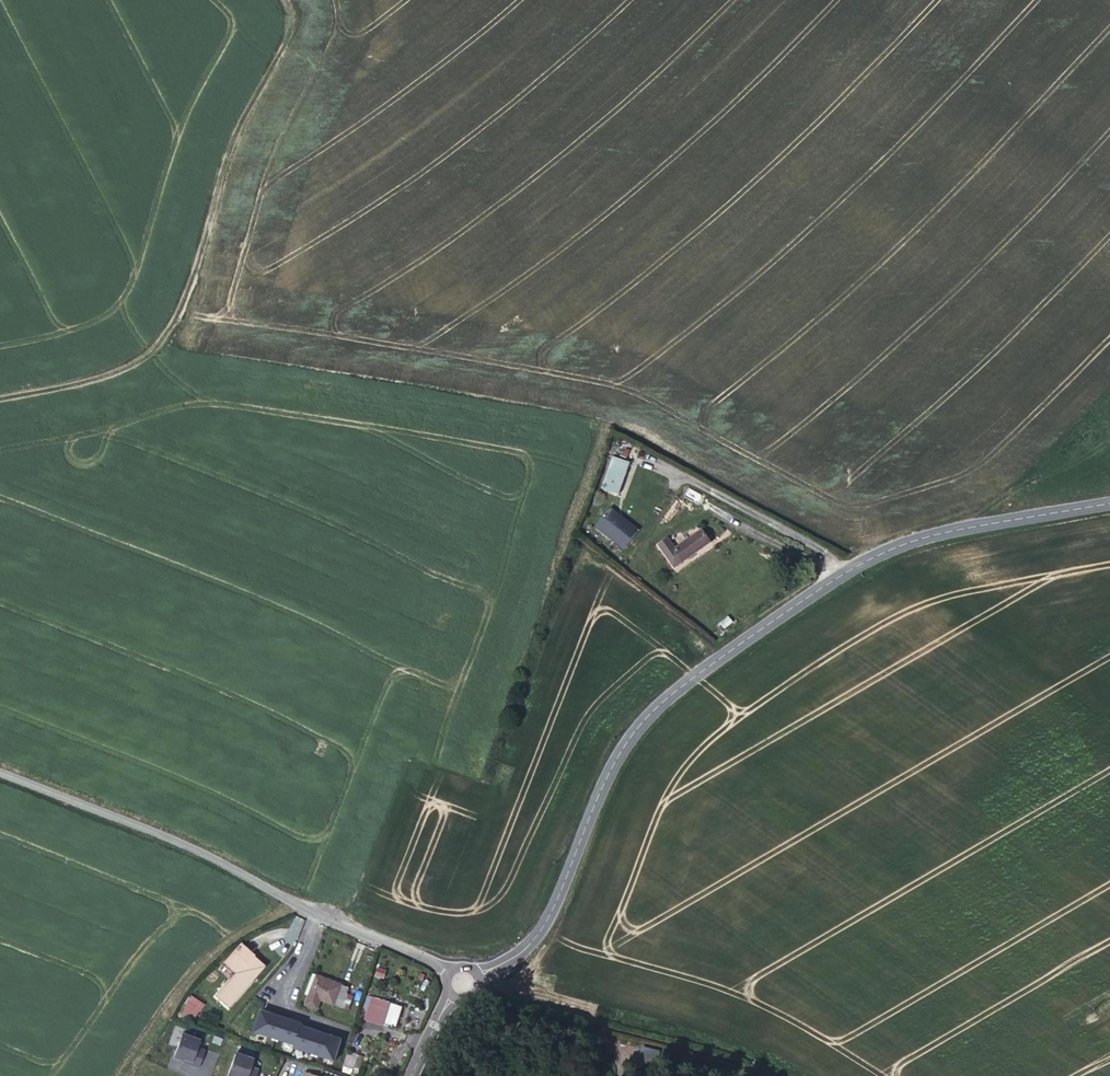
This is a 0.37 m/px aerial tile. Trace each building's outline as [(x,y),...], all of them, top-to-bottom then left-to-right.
[(601,461),(587,492),(602,500),(617,469),(601,461)] [(679,494),(675,502),(687,509),(691,500),(679,494)] [(595,510),(579,528),(605,552),(622,535),(595,510)] [(656,543),(647,549),(662,572),(699,548),(691,535),(663,553),(656,543)] [(239,944),(223,963),(235,973),(229,980),(216,996),(227,1006),(262,967),(252,958),(253,956),(239,944)] [(235,973),(223,963),(218,969),(229,980),(235,973)] [(308,995),(316,975),(312,974),(305,994),(308,995)] [(349,987),(316,975),(308,995),(320,1000),(341,1007),(349,987)] [(320,1000),(308,995),(305,1004),(317,1008),(320,1000)] [(204,1004),(190,996),(177,1014),(190,1023),(204,1004)] [(369,1010),(373,997),(369,996),(365,1009),(369,1010)] [(389,1002),(373,997),(369,1010),(366,1019),(382,1024),(389,1002)] [(304,1021),(261,1008),(254,1031),(296,1045),(303,1024),(304,1021)] [(344,1037),(303,1024),(296,1045),(294,1049),(335,1062),(344,1037)] [(183,1036),(175,1059),(183,1062),(184,1060),(191,1063),(191,1065),(199,1068),(205,1052),(197,1049),(200,1041),(183,1036)] [(642,1046),(626,1042),(623,1058),(639,1062),(642,1046)] [(644,1045),(638,1063),(656,1068),(661,1050),(644,1045)] [(343,1066),(352,1069),(356,1054),(347,1051),(343,1066)] [(229,1075),(256,1075),(258,1071),(251,1068),(253,1061),(236,1055),(229,1075)] [(340,1074),(345,1075),(353,1075),(355,1070),(352,1069),(343,1066),(340,1074)]
